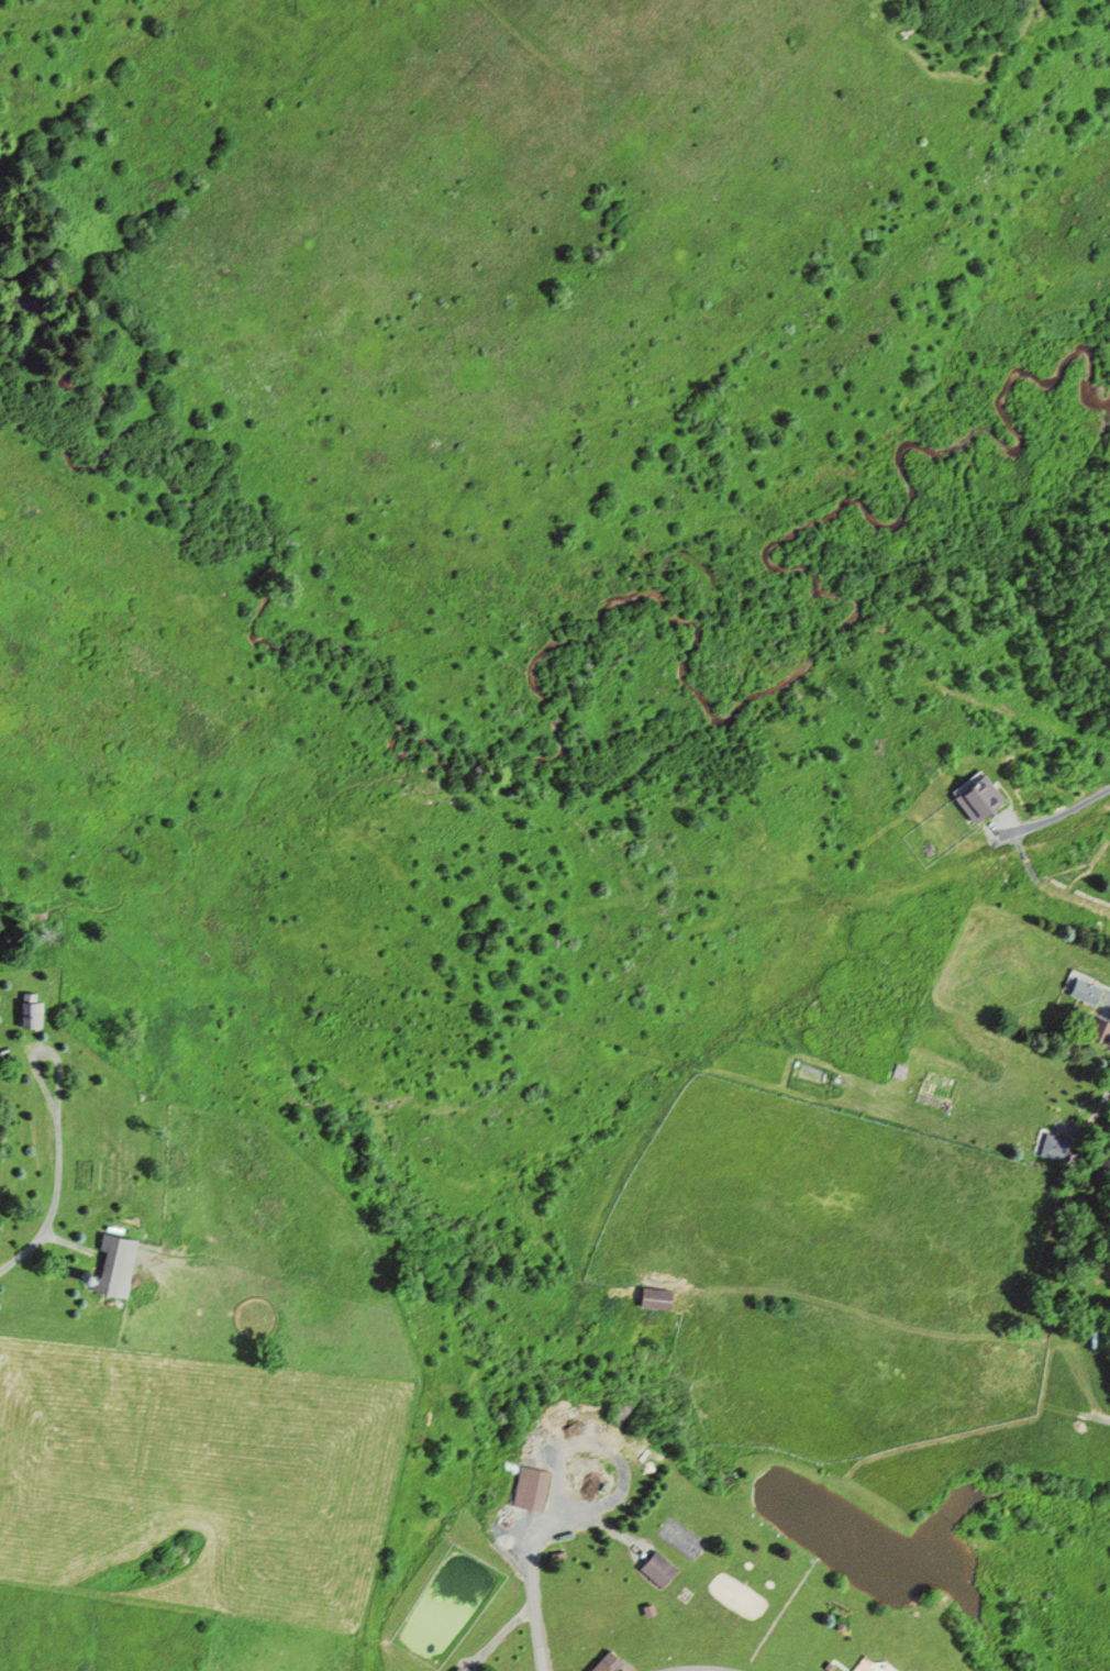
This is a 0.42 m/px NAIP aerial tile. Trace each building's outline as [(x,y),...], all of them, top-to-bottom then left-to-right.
[(37,1027),(37,993),(18,993),(18,1027),(37,1027)] [(1108,1023),(1093,1017),(1085,1036),(1100,1042),(1108,1023)] [(1063,1156),(1063,1136),(1054,1136),(1054,1143),(1045,1143),(1045,1156),(1063,1156)] [(135,1239),(101,1234),(92,1295),(126,1299),(135,1239)] [(668,1308),(668,1289),(636,1289),(636,1308),(668,1308)] [(542,1511),(548,1471),(517,1467),(511,1507),(542,1511)] [(675,1570),(653,1549),(636,1567),(657,1588),(675,1570)] [(623,1663),(606,1648),(586,1670),(616,1670),(623,1663)]
